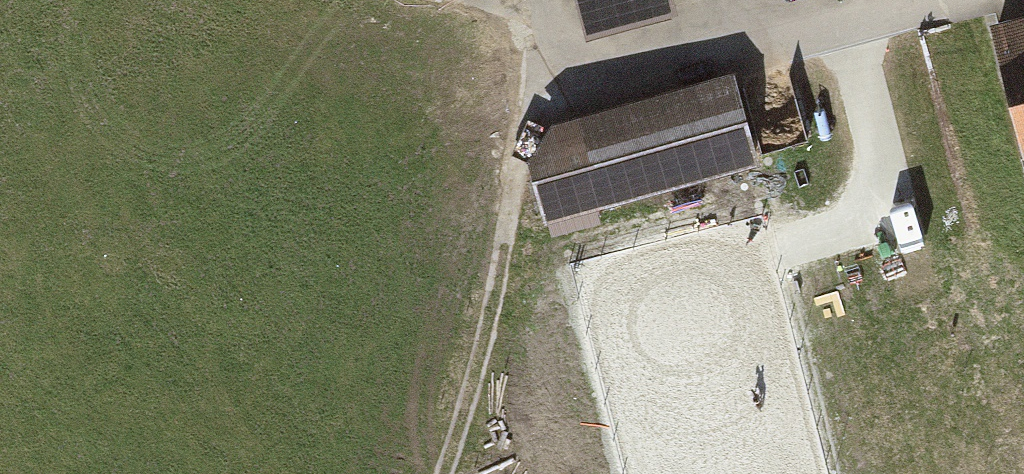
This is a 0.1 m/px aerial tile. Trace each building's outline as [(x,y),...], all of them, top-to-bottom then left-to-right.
[(586,51),(689,25),(682,0),(573,0),(586,51)] [(996,40),(1023,146),(1023,32),(996,40)] [(786,59),(737,72),(761,157),(810,144),(786,59)] [(534,175),(552,237),(762,178),(735,82),(558,134),(534,175)]
